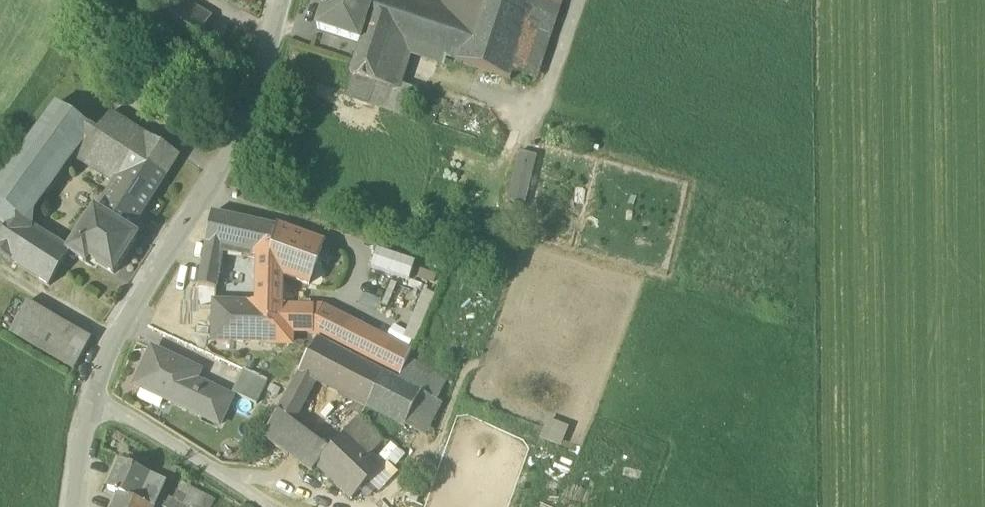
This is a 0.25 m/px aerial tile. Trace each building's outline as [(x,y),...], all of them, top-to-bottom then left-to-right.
[(189,60),(213,19),(181,0),(178,0),(155,40),(156,41),(189,60)] [(361,44),(376,0),(328,0),(318,30),(361,44)] [(446,14),(407,0),(376,0),(361,44),(362,44),(345,97),(370,105),(379,78),(391,39),(446,56),(459,61),(479,0),(451,0),(446,14)] [(459,61),(458,63),(511,81),(537,0),(479,0),(459,61)] [(511,81),(532,87),(560,0),(537,0),(511,81)] [(379,78),(403,86),(412,58),(442,68),(446,56),(391,39),(379,78)] [(403,86),(379,78),(370,105),(410,118),(418,91),(403,86)] [(8,228),(9,229),(19,215),(34,213),(76,155),(94,131),(57,105),(0,183),(0,223),(8,228)] [(98,134),(94,131),(76,155),(117,181),(151,203),(180,157),(111,114),(98,134)] [(509,202),(525,206),(537,157),(521,153),(509,202)] [(131,234),(151,203),(117,181),(97,213),(131,234)] [(90,260),(114,276),(138,238),(131,234),(97,213),(96,212),(69,252),(69,254),(70,255),(87,265),(90,260)] [(34,213),(19,215),(9,229),(8,228),(2,238),(0,240),(0,255),(10,262),(29,232),(40,234),(34,213)] [(243,258),(260,261),(271,263),(278,229),(213,215),(206,246),(226,250),(243,253),(243,258)] [(324,245),(278,229),(271,263),(260,261),(259,287),(259,301),(281,302),(282,287),(282,276),(309,286),(324,245)] [(69,252),(40,234),(29,232),(10,262),(50,287),(70,255),(69,254),(69,252)] [(204,259),(223,262),(226,250),(206,246),(204,259)] [(201,274),(220,278),(223,262),(204,259),(201,274)] [(198,287),(217,291),(219,281),(220,278),(201,274),(198,287)] [(404,340),(415,344),(436,296),(425,291),(404,340)] [(213,344),(267,345),(268,328),(280,328),(281,309),(281,302),(259,301),(258,305),(214,304),(213,344)] [(92,340),(29,303),(12,334),(74,371),(92,340)] [(268,328),(267,345),(291,346),(292,333),(312,333),(313,309),(281,309),(280,328),(268,328)] [(323,310),(313,309),(312,333),(378,366),(390,343),(323,310)] [(317,384),(406,430),(423,396),(399,383),(318,342),(300,376),(317,384)] [(411,354),(390,343),(378,366),(402,377),(411,356),(411,354)] [(136,388),(220,427),(232,400),(195,383),(200,373),(153,351),(136,388)] [(400,381),(399,383),(423,396),(406,430),(427,441),(444,406),(438,403),(451,376),(411,356),(402,377),(400,381)] [(233,396),(257,408),(269,383),(245,372),(233,396)] [(295,427),(317,384),(300,376),(290,393),(264,441),(288,457),(306,434),(295,427)] [(339,443),(365,467),(373,458),(385,445),(359,420),(339,443)] [(549,421),(540,441),(561,450),(570,430),(549,421)] [(318,443),(306,434),(288,457),(302,467),(318,443)] [(331,453),(318,443),(302,467),(312,474),(331,453)] [(317,470),(353,503),(385,469),(373,458),(365,467),(339,443),(331,453),(312,474),(313,475),(317,470)] [(378,457),(392,470),(405,456),(390,443),(378,457)] [(157,506),(162,494),(167,484),(121,463),(109,490),(120,495),(114,506),(156,506),(157,506)] [(196,506),(213,506),(216,502),(182,485),(176,497),(196,506)] [(160,506),(187,506),(162,494),(157,506),(160,506)]
